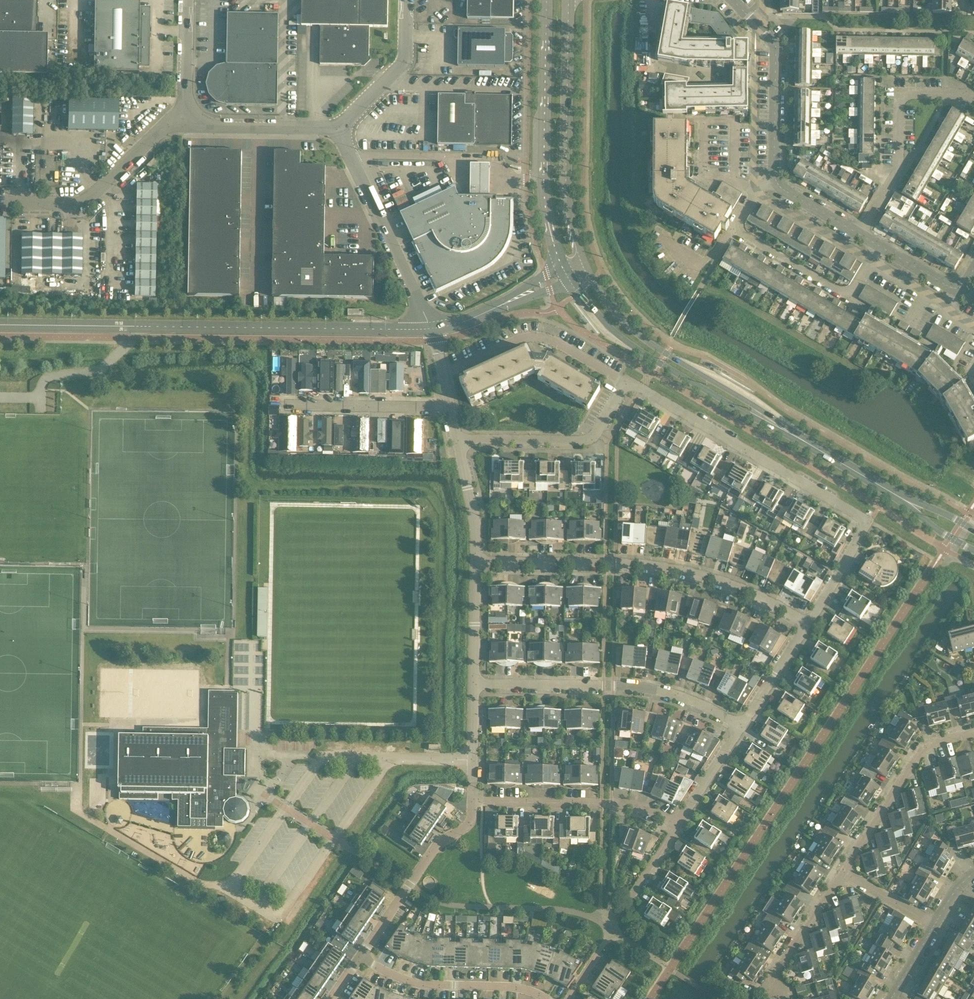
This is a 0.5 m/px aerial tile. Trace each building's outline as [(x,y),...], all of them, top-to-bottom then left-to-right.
[(15,0),(0,0),(0,74),(14,74),(15,0)] [(20,0),(19,0),(15,0),(14,74),(46,75),(47,34),(36,34),(37,0),(20,0)] [(388,10),(388,0),(298,0),(298,8),(388,10)] [(467,20),(490,21),(491,20),(513,20),(513,0),(467,0),(467,20)] [(799,0),(789,0),(780,0),(780,11),(799,11),(799,0)] [(139,2),(94,1),(93,72),(138,73),(138,67),(149,68),(149,34),(150,7),(139,7),(139,2)] [(951,3),(933,2),(933,13),(951,14),(951,3)] [(748,88),(748,45),(748,42),(740,42),(718,14),(668,5),(658,61),(685,65),(733,66),(733,88),(687,89),(686,79),(689,79),(689,78),(665,74),(661,85),(665,85),(666,114),(687,113),(687,110),(747,109),(748,109),(748,88)] [(277,105),(278,45),(279,14),(228,14),(227,64),(217,66),(210,74),(207,84),(209,94),(217,102),(227,105),(277,105)] [(458,39),(458,45),(458,66),(505,67),(505,63),(510,63),(513,61),(513,36),(511,34),(505,34),(505,30),(458,29),(458,31),(456,31),(454,32),(454,37),(456,39),(458,39)] [(796,43),(813,43),(813,36),(821,36),(821,32),(813,32),(813,31),(796,31),(796,43)] [(847,64),(847,39),(836,38),(836,55),(843,55),(843,64),(847,64)] [(851,55),(858,55),(858,39),(847,39),(847,64),(851,64),(851,55)] [(869,64),(869,39),(858,39),(858,55),(865,56),(865,64),(869,64)] [(880,56),(880,39),(869,39),(869,64),(873,64),(873,56),(880,56)] [(890,64),(891,39),(880,39),(880,56),(887,56),(886,64),(890,64)] [(901,56),(902,39),(891,39),(890,64),(894,64),(895,56),(901,56)] [(912,65),(912,40),(902,39),(901,56),(908,56),(908,65),(912,65)] [(961,67),(973,45),(964,39),(955,54),(962,58),(957,65),(961,67)] [(377,41),(297,40),(296,90),(337,91),(337,81),(347,81),(347,71),(357,71),(357,61),(367,62),(368,52),(377,52),(377,41)] [(923,56),(923,40),(912,40),(912,65),(916,65),(916,56),(923,56)] [(940,57),(941,45),(941,43),(934,43),(934,40),(923,40),(923,56),(923,68),(927,68),(927,57),(940,57)] [(812,50),(812,45),(813,43),(796,43),(796,53),(821,54),(821,50),(812,50)] [(973,65),(973,45),(961,67),(964,69),(969,62),(973,65)] [(796,53),(795,64),(812,64),(812,58),(821,58),(821,54),(796,53)] [(795,64),(795,75),(820,75),(820,71),(812,71),(812,64),(795,64)] [(820,79),(820,75),(795,75),(795,86),(812,86),(812,79),(820,79)] [(849,87),(849,91),(875,91),(875,80),(858,80),(858,87),(849,87)] [(795,91),(795,102),(812,103),(812,96),(820,97),(820,92),(812,92),(795,91)] [(874,102),(875,91),(849,91),(849,95),(858,95),(858,102),(874,102)] [(438,145),(490,146),(490,145),(511,146),(512,96),(475,96),(475,93),(465,93),(465,95),(438,95),(438,145)] [(32,135),(32,95),(12,94),(12,134),(32,135)] [(68,99),(68,130),(118,131),(118,101),(68,99)] [(795,102),(795,113),(820,114),(820,110),(811,110),(812,103),(795,102)] [(849,108),(849,112),(874,113),(874,102),(858,102),(858,109),(849,108)] [(952,108),(947,118),(961,127),(965,121),(972,125),(973,122),(967,117),(952,108)] [(874,124),(874,113),(849,112),(849,116),(857,117),(857,123),(874,124)] [(820,118),(820,114),(795,113),(794,124),(811,124),(811,118),(820,118)] [(958,133),(961,127),(947,118),(941,128),(963,140),(965,137),(958,133)] [(722,228),(723,229),(726,231),(729,226),(725,223),(742,194),(721,181),(721,182),(722,182),(712,200),(687,185),(687,184),(687,125),(674,125),(674,120),(667,120),(667,125),(654,125),(653,195),(653,196),(653,198),(654,199),(654,200),(654,202),(655,203),(656,204),(657,205),(658,206),(659,207),(660,208),(661,209),(715,240),(722,228)] [(849,130),(849,134),(874,134),(874,124),(857,123),(857,130),(849,130)] [(794,124),(794,135),(819,135),(819,131),(811,131),(811,124),(794,124)] [(941,128),(936,137),(950,145),(954,140),(961,144),(963,140),(941,128)] [(874,145),(874,134),(849,134),(849,138),(857,138),(857,145),(874,145)] [(819,139),(819,135),(794,135),(794,146),(811,146),(811,139),(819,139)] [(936,137),(930,146),(952,159),(954,156),(947,151),(950,145),(936,137)] [(874,145),(857,145),(849,145),(849,149),(857,149),(857,164),(862,164),(872,164),(872,156),(874,156),(874,145)] [(930,146),(925,156),(939,164),(943,158),(950,162),(952,159),(930,146)] [(188,296),(239,296),(242,151),(191,151),(188,296)] [(272,297),(273,297),(374,298),(374,257),(324,257),(326,167),(301,166),(301,152),(275,152),(272,297)] [(925,156),(919,165),(941,178),(943,174),(936,170),(939,164),(925,156)] [(803,180),(811,166),(798,158),(795,163),(798,165),(793,174),(803,180)] [(153,159),(145,166),(149,170),(157,163),(153,159)] [(490,162),(471,162),(471,179),(470,193),(490,193),(490,179),(490,162)] [(919,165),(914,174),(928,183),(932,177),(939,181),(941,178),(919,165)] [(803,180),(812,186),(821,171),(811,166),(803,180)] [(812,186),(821,191),(830,176),(821,171),(812,186)] [(914,174),(908,184),(930,196),(932,193),(925,189),(928,183),(914,174)] [(821,191),(831,196),(839,182),(830,176),(821,191)] [(831,196),(840,202),(849,187),(839,182),(831,196)] [(136,184),(136,200),(156,201),(156,185),(136,184)] [(921,196),(928,200),(934,203),(936,200),(930,196),(908,184),(903,193),(917,202),(921,196)] [(510,225),(511,201),(496,201),(496,197),(459,197),(455,188),(454,188),(453,185),(446,188),(448,191),(400,214),(414,242),(425,265),(425,266),(431,278),(437,290),(482,269),(491,263),(499,256),(505,247),(509,236),(510,225)] [(840,202),(849,207),(858,193),(849,187),(840,202)] [(868,199),(858,193),(849,207),(859,213),(868,199)] [(156,217),(156,201),(136,200),(136,216),(156,217)] [(757,203),(747,221),(758,227),(768,209),(757,202),(757,203)] [(962,215),(973,222),(973,210),(967,206),(962,215)] [(758,227),(768,233),(779,215),(768,209),(758,227)] [(889,231),(897,217),(888,211),(879,226),(889,231)] [(779,215),(768,233),(778,239),(789,221),(779,215)] [(962,215),(956,225),(971,234),(973,228),(973,222),(962,215)] [(156,217),(136,216),(135,232),(156,233),(156,217)] [(889,231),(898,237),(907,222),(897,217),(889,231)] [(778,239),(789,245),(799,227),(789,221),(778,239)] [(898,237),(908,242),(916,228),(907,222),(898,237)] [(799,227),(789,245),(799,251),(810,233),(799,227)] [(908,242),(917,248),(925,233),(916,228),(908,242)] [(135,248),(155,249),(156,233),(135,232),(135,248)] [(799,251),(809,257),(820,239),(810,233),(799,251)] [(917,248),(926,253),(935,239),(925,233),(917,248)] [(21,234),(21,275),(21,293),(29,293),(29,275),(81,275),(82,235),(21,234)] [(820,239),(809,257),(820,263),(830,245),(820,239)] [(926,253),(936,259),(944,244),(935,239),(926,253)] [(744,246),(741,244),(738,250),(731,246),(723,260),(732,266),(744,246)] [(936,259),(945,264),(953,250),(944,244),(936,259)] [(820,263),(830,270),(841,251),(830,245),(820,263)] [(744,246),(732,266),(741,271),(750,257),(744,253),(747,247),(744,246)] [(155,249),(135,248),(135,264),(155,265),(155,249)] [(953,250),(945,264),(955,270),(963,255),(953,250)] [(830,270),(840,276),(851,257),(841,251),(830,270)] [(756,260),(750,257),(741,271),(751,277),(763,256),(760,255),(756,260)] [(766,258),(763,256),(751,277),(760,282),(769,268),(762,264),(766,258)] [(851,257),(840,276),(851,282),(862,264),(862,265),(862,264),(851,257)] [(135,264),(135,280),(155,281),(155,265),(135,264)] [(769,268),(760,282),(769,288),(781,267),(778,266),(775,271),(769,268)] [(784,269),(781,267),(769,288),(779,293),(787,279),(781,275),(784,269)] [(787,279),(779,293),(788,299),(800,278),(797,277),(794,282),(787,279)] [(803,280),(800,278),(788,299),(798,304),(806,290),(800,286),(803,280)] [(155,281),(135,280),(134,296),(154,297),(155,281)] [(890,317),(891,315),(897,304),(898,304),(898,303),(866,285),(858,298),(873,306),(868,315),(871,316),(876,308),(890,317)] [(806,290),(798,304),(807,310),(819,289),(816,288),(812,293),(806,290)] [(822,291),(819,289),(807,310),(816,315),(825,301),(818,297),(822,291)] [(825,301),(816,315),(826,321),(837,300),(834,299),(831,304),(825,301)] [(840,302),(837,300),(826,321),(835,326),(843,312),(837,308),(840,302)] [(843,312),(835,326),(844,332),(856,311),(853,309),(850,315),(843,312)] [(859,313),(856,311),(844,332),(853,337),(862,322),(856,319),(859,313)] [(853,337),(854,338),(854,337),(918,375),(918,374),(942,399),(967,443),(973,439),(973,418),(971,412),(973,410),(973,407),(961,385),(932,356),(865,317),(862,322),(853,337)] [(909,326),(901,321),(898,326),(906,331),(909,326)] [(943,348),(957,356),(965,343),(933,324),(933,325),(926,338),(940,346),(935,354),(938,356),(943,348)] [(921,333),(913,328),(910,333),(918,338),(921,333)] [(547,359),(538,358),(533,358),(528,348),(464,377),(465,380),(460,382),(469,403),(470,403),(470,404),(471,403),(469,400),(474,398),(475,400),(483,397),(483,398),(484,397),(482,394),(487,392),(488,394),(496,391),(496,392),(497,391),(495,388),(500,386),(501,388),(509,385),(509,386),(510,385),(509,382),(513,380),(514,382),(522,379),(522,380),(523,379),(522,376),(526,374),(527,376),(535,373),(536,375),(537,374),(541,375),(538,380),(550,387),(550,388),(550,389),(551,388),(563,395),(562,395),(563,396),(563,395),(575,402),(575,403),(576,402),(587,409),(587,410),(588,410),(600,390),(595,387),(596,384),(548,356),(547,359)] [(310,356),(299,356),(299,367),(300,367),(317,367),(317,356),(317,351),(310,351),(310,356)] [(407,352),(400,352),(400,358),(399,358),(399,362),(407,362),(407,352)] [(420,353),(411,352),(411,366),(420,366),(420,353)] [(287,393),(297,393),(298,360),(288,360),(287,393)] [(355,395),(368,395),(367,365),(354,366),(355,395)] [(390,392),(402,393),(403,366),(390,366),(390,392)] [(335,393),(345,393),(345,367),(335,367),(335,393)] [(298,393),(311,394),(312,368),(298,368),(298,393)] [(331,389),(331,368),(322,368),(322,389),(331,389)] [(384,369),(371,368),(370,394),(384,394),(384,369)] [(620,431),(621,429),(626,433),(629,428),(639,434),(649,415),(639,409),(638,410),(639,410),(632,421),(627,419),(628,417),(620,431)] [(660,422),(649,415),(639,434),(636,438),(646,444),(644,447),(649,451),(652,447),(658,437),(659,435),(654,432),(659,422),(660,422)] [(334,416),(334,451),(348,451),(348,416),(334,416)] [(295,419),(280,419),(280,452),(296,452),(295,419)] [(320,420),(319,445),(330,446),(332,421),(320,420)] [(357,420),(356,453),(369,453),(369,420),(357,420)] [(300,421),(300,441),(308,441),(308,421),(300,421)] [(376,421),(376,448),(385,448),(385,421),(376,421)] [(402,452),(402,422),(390,422),(390,452),(402,452)] [(421,423),(413,423),(412,451),(421,451),(421,423)] [(658,437),(652,447),(657,451),(660,446),(670,452),(680,434),(670,427),(669,428),(670,428),(663,440),(658,437)] [(691,440),(680,434),(670,452),(679,458),(677,462),(682,465),(689,455),(683,452),(690,440),(691,440)] [(689,455),(682,465),(688,469),(691,464),(700,470),(711,452),(701,445),(700,446),(701,446),(694,458),(689,455)] [(722,458),(711,452),(700,470),(710,476),(708,480),(713,484),(720,473),(714,470),(721,458),(722,458)] [(500,489),(500,484),(512,484),(512,463),(499,462),(499,463),(500,463),(500,476),(494,476),(494,474),(493,491),(494,491),(494,489),(500,489)] [(512,463),(512,484),(523,484),(523,489),(529,489),(530,477),(523,477),(524,463),(512,463)] [(547,484),(548,463),(535,463),(536,463),(536,477),(530,477),(529,489),(536,489),(536,484),(547,484)] [(548,463),(547,484),(559,485),(558,490),(565,490),(565,477),(559,477),(559,464),(560,464),(560,463),(548,463)] [(565,477),(565,490),(572,490),(572,485),(583,485),(584,464),(571,463),(571,464),(572,464),(571,477),(565,477)] [(720,473),(713,484),(719,487),(722,482),(731,488),(742,470),(731,463),(731,464),(732,464),(725,476),(720,473)] [(584,464),(583,485),(583,490),(601,490),(601,492),(601,476),(601,478),(595,478),(595,464),(596,464),(584,464)] [(753,476),(742,470),(731,488),(741,494),(738,498),(744,502),(751,491),(745,488),(752,476),(753,476)] [(751,491),(744,502),(753,507),(757,503),(762,506),(773,488),(762,482),(763,482),(756,494),(751,491)] [(688,490),(687,496),(697,498),(698,491),(691,486),(688,490)] [(784,494),(773,488),(762,506),(768,509),(766,515),(775,520),(781,509),(776,506),(783,494),(783,495),(784,494)] [(781,509),(775,520),(781,523),(783,519),(793,524),(804,506),(793,500),(787,512),(781,509)] [(815,512),(804,506),(793,524),(799,528),(797,533),(806,538),(812,527),(807,524),(814,512),(814,513),(815,512)] [(727,526),(729,518),(724,516),(721,525),(727,526)] [(806,538),(812,541),(816,543),(818,539),(824,542),(835,524),(824,518),(824,519),(818,530),(812,527),(806,538)] [(508,543),(509,521),(494,521),(494,529),(492,529),(492,539),(491,539),(491,540),(502,540),(502,542),(508,543)] [(523,521),(509,521),(508,543),(515,543),(515,540),(526,540),(525,540),(525,530),(523,530),(523,521)] [(546,543),(547,522),(532,522),(532,530),(530,530),(530,540),(529,540),(540,541),(540,543),(546,543)] [(547,522),(546,543),(553,543),(553,541),(564,541),(564,540),(563,540),(563,530),(561,530),(561,522),(547,522)] [(584,544),(585,522),(570,522),(570,531),(568,531),(568,540),(567,540),(567,541),(578,541),(578,544),(584,544)] [(599,523),(585,522),(584,544),(591,544),(591,541),(602,541),(601,541),(601,531),(599,531),(599,523)] [(664,547),(667,528),(668,523),(659,522),(658,527),(646,526),(645,544),(646,544),(647,545),(649,546),(650,547),(652,547),(654,548),(655,548),(657,548),(659,548),(660,547),(662,547),(664,547)] [(687,551),(690,532),(692,525),(680,523),(679,530),(675,550),(687,552),(687,551)] [(622,544),(633,545),(635,525),(623,524),(618,524),(618,532),(618,530),(623,530),(622,544)] [(846,530),(835,524),(824,542),(834,548),(831,552),(837,556),(836,557),(836,558),(844,543),(843,545),(838,542),(845,530),(845,531),(846,530)] [(646,526),(635,525),(633,545),(645,546),(645,544),(646,526)] [(667,528),(664,547),(664,548),(675,550),(679,530),(667,528)] [(711,537),(690,532),(687,551),(688,551),(689,552),(690,553),(692,554),(694,555),(696,555),(698,555),(701,556),(703,555),(705,555),(706,555),(711,537)] [(711,537),(706,555),(705,556),(717,560),(722,541),(711,537)] [(734,544),(722,541),(717,560),(728,563),(728,562),(734,544)] [(746,568),(746,569),(754,551),(734,544),(728,562),(729,562),(730,563),(731,564),(733,565),(734,566),(736,567),(737,568),(739,568),(740,568),(742,569),(744,569),(746,568)] [(764,556),(754,551),(746,569),(746,570),(756,574),(764,556)] [(881,570),(897,567),(896,565),(896,564),(895,563),(895,562),(894,561),(893,559),(892,558),(891,558),(890,557),(888,556),(887,555),(886,555),(885,555),(883,554),(882,554),(880,554),(879,554),(878,555),(876,555),(875,555),(874,556),(872,557),(871,558),(870,558),(866,556),(865,559),(868,561),(863,568),(877,577),(881,570)] [(767,579),(768,578),(775,561),(764,556),(756,574),(767,579)] [(794,570),(775,561),(768,578),(769,579),(769,580),(771,581),(772,582),(773,583),(775,584),(777,585),(779,586),(781,586),(783,586),(784,586),(785,586),(794,570)] [(897,568),(897,567),(881,570),(877,577),(863,568),(858,576),(870,583),(869,586),(874,589),(873,590),(874,590),(876,586),(878,586),(879,586),(880,587),(882,587),(883,586),(885,586),(886,586),(887,585),(889,585),(890,584),(891,583),(892,582),(893,581),(894,580),(895,579),(895,578),(896,576),(896,575),(897,574),(897,572),(897,571),(897,570),(897,568)] [(784,588),(794,593),(804,576),(794,570),(785,586),(784,588)] [(814,582),(804,576),(794,593),(804,599),(805,599),(810,602),(823,581),(816,578),(814,582)] [(507,606),(508,584),(501,584),(501,587),(490,587),(491,587),(491,597),(493,597),(493,605),(507,606)] [(514,585),(508,584),(507,606),(522,606),(522,598),(524,598),(524,588),(525,588),(525,587),(514,587),(514,585)] [(545,606),(546,585),(539,585),(539,587),(528,587),(528,588),(529,588),(529,598),(531,598),(531,606),(545,606)] [(546,585),(545,606),(560,607),(560,598),(562,598),(562,588),(563,588),(552,588),(552,585),(546,585)] [(583,607),(584,586),(577,585),(577,588),(566,588),(567,588),(567,598),(569,598),(569,607),(583,607)] [(584,586),(583,607),(598,607),(598,599),(600,599),(600,589),(601,589),(601,588),(590,588),(590,586),(584,586)] [(617,586),(617,598),(622,598),(621,609),(633,610),(635,589),(623,588),(623,586),(617,586)] [(646,590),(635,589),(633,610),(645,611),(646,600),(651,601),(653,588),(646,588),(646,590)] [(659,589),(653,588),(651,601),(650,611),(666,615),(670,594),(659,592),(659,589)] [(843,608),(860,619),(871,603),(852,591),(853,590),(852,590),(845,601),(846,601),(847,602),(843,608)] [(683,617),(685,607),(688,595),(682,593),(681,596),(670,594),(666,615),(678,617),(678,615),(683,617)] [(694,596),(688,595),(685,607),(690,609),(687,619),(698,622),(705,602),(694,599),(694,596)] [(718,617),(722,605),(716,603),(716,606),(705,602),(698,622),(710,626),(713,615),(718,617)] [(728,608),(722,605),(718,617),(723,619),(719,629),(730,634),(738,614),(728,610),(728,608)] [(750,631),(755,620),(750,617),(749,619),(738,614),(730,634),(740,638),(741,637),(746,640),(750,631)] [(827,634),(844,645),(854,629),(836,617),(836,616),(835,616),(828,627),(829,627),(829,626),(831,628),(827,634)] [(626,623),(622,619),(618,622),(622,627),(626,623)] [(761,623),(755,620),(750,631),(755,633),(749,643),(759,649),(770,630),(760,625),(761,623)] [(773,658),(787,638),(781,634),(780,636),(770,630),(759,649),(769,655),(769,656),(773,658)] [(973,647),(973,644),(970,630),(960,632),(964,650),(973,647)] [(953,653),(964,650),(960,632),(948,635),(951,646),(947,647),(949,653),(953,652),(953,653)] [(810,659),(827,670),(838,654),(819,642),(819,641),(812,652),(812,653),(813,652),(814,653),(810,659)] [(506,665),(507,644),(492,644),(492,652),(490,652),(490,662),(489,662),(500,663),(500,665),(506,665)] [(521,644),(507,644),(506,665),(513,665),(513,663),(524,663),(524,662),(523,662),(523,652),(521,652),(521,644)] [(544,666),(545,644),(530,644),(530,653),(528,652),(528,662),(527,662),(527,663),(538,663),(538,666),(544,666)] [(545,644),(544,666),(551,666),(551,663),(562,663),(561,663),(561,653),(559,653),(559,645),(545,644)] [(582,666),(583,645),(568,645),(568,653),(566,653),(566,663),(565,663),(565,664),(576,664),(576,666),(582,666)] [(583,645),(582,666),(589,666),(589,664),(600,664),(600,663),(599,663),(599,654),(597,654),(597,645),(583,645)] [(624,647),(616,647),(616,666),(622,667),(633,668),(635,648),(624,647)] [(652,656),(653,650),(647,649),(635,648),(633,668),(645,669),(646,658),(652,659),(652,656)] [(666,673),(670,654),(659,651),(653,650),(652,656),(658,657),(655,670),(666,673)] [(684,670),(688,658),(682,656),(670,654),(666,673),(677,676),(679,668),(684,670)] [(697,683),(704,664),(694,660),(688,658),(684,670),(689,671),(686,679),(697,683)] [(718,676),(721,671),(715,668),(704,664),(697,683),(708,687),(713,674),(718,676)] [(805,692),(811,696),(821,680),(802,668),(803,667),(802,667),(795,678),(796,678),(798,679),(794,685),(797,687),(793,692),(802,698),(805,692)] [(727,673),(721,671),(718,676),(724,679),(717,691),(727,697),(737,679),(727,673)] [(743,705),(746,701),(754,689),(747,684),(737,679),(727,697),(737,702),(738,702),(743,705)] [(209,691),(208,707),(208,729),(143,728),(143,736),(119,735),(118,799),(158,800),(158,789),(173,789),(173,800),(178,800),(178,827),(191,827),(191,819),(207,819),(207,827),(223,827),(223,816),(225,816),(229,820),(235,822),(242,821),(246,816),(248,810),(247,804),(242,799),(236,797),(236,777),(245,777),(245,749),(237,749),(238,691),(209,691)] [(777,710),(794,721),(804,705),(786,693),(786,692),(779,703),(779,704),(779,703),(781,704),(777,710)] [(961,717),(972,715),(967,696),(957,699),(956,695),(950,697),(953,709),(959,708),(961,717)] [(948,710),(953,709),(950,697),(944,698),(945,702),(935,705),(940,723),(950,720),(948,710)] [(929,726),(940,723),(935,705),(925,707),(924,703),(918,705),(921,717),(926,716),(929,726)] [(505,728),(506,707),(499,707),(499,709),(488,709),(488,710),(489,710),(489,720),(491,720),(491,728),(505,728)] [(506,707),(505,728),(520,729),(520,720),(522,720),(522,710),(523,710),(512,710),(512,707),(506,707)] [(543,729),(544,708),(537,708),(537,710),(526,710),(527,710),(527,720),(529,720),(529,729),(543,729)] [(544,708),(543,729),(558,729),(558,721),(560,721),(560,711),(561,711),(561,710),(550,710),(550,708),(544,708)] [(582,729),(582,708),(575,708),(575,711),(564,710),(564,711),(565,711),(565,721),(567,721),(567,729),(582,729)] [(588,708),(582,708),(582,729),(596,730),(596,721),(598,721),(598,712),(599,712),(599,711),(588,711),(588,708)] [(615,708),(615,721),(620,721),(619,732),(631,733),(633,712),(622,711),(622,709),(615,708)] [(644,724),(649,725),(652,712),(645,711),(644,713),(633,712),(631,733),(642,735),(644,724)] [(901,718),(894,728),(911,739),(918,729),(908,723),(911,718),(901,711),(897,716),(901,718)] [(652,712),(649,725),(655,726),(652,736),(663,740),(669,719),(658,716),(659,714),(652,712)] [(760,736),(777,747),(788,731),(769,719),(770,718),(769,718),(762,729),(763,729),(765,730),(760,736)] [(677,733),(682,735),(687,723),(681,721),(680,723),(669,719),(663,740),(674,743),(677,733)] [(687,723),(682,735),(681,739),(685,741),(683,747),(693,752),(703,733),(693,728),(694,726),(687,723)] [(905,749),(911,739),(894,728),(888,737),(885,735),(882,740),(892,747),(895,742),(905,749)] [(713,739),(703,733),(693,752),(703,758),(704,756),(708,758),(720,740),(714,737),(713,739)] [(889,752),(892,747),(882,740),(878,745),(882,747),(875,757),(892,768),(899,758),(889,752)] [(744,762),(761,773),(771,756),(753,744),(745,755),(746,755),(746,754),(748,755),(744,762)] [(973,780),(973,754),(973,752),(967,754),(967,756),(957,758),(956,759),(961,777),(969,775),(971,781),(973,780)] [(886,778),(892,768),(875,757),(869,766),(866,764),(863,769),(873,776),(876,771),(886,778)] [(963,783),(961,777),(956,759),(957,758),(956,757),(949,759),(950,760),(939,763),(940,767),(945,787),(963,783)] [(505,787),(505,766),(490,766),(490,774),(488,774),(488,784),(487,784),(498,785),(498,787),(505,787)] [(519,766),(505,766),(505,787),(511,787),(511,785),(522,785),(522,784),(521,784),(521,774),(519,774),(519,766)] [(543,788),(543,766),(528,766),(528,774),(526,774),(526,784),(525,784),(525,785),(536,785),(536,787),(543,788)] [(557,766),(543,766),(543,788),(549,788),(549,785),(560,785),(559,785),(559,775),(557,775),(557,766)] [(581,788),(581,767),(566,767),(566,775),(564,775),(564,785),(563,785),(574,786),(574,788),(581,788)] [(581,767),(581,788),(587,788),(587,786),(598,786),(598,785),(597,785),(597,776),(595,775),(596,767),(581,767)] [(947,793),(945,787),(940,767),(933,769),(934,771),(923,774),(927,792),(936,790),(937,796),(939,795),(946,793),(947,793)] [(622,769),(614,769),(614,783),(614,781),(620,781),(619,789),(630,791),(634,771),(622,769)] [(727,787),(744,798),(755,782),(736,770),(736,769),(729,780),(730,780),(731,781),(727,787)] [(870,781),(873,776),(863,769),(859,774),(863,776),(856,786),(873,797),(880,787),(870,781)] [(634,771),(630,791),(642,793),(644,779),(650,781),(652,775),(645,773),(634,771)] [(753,771),(749,776),(754,780),(758,774),(753,771)] [(652,775),(650,781),(648,787),(653,789),(651,795),(661,800),(670,782),(659,777),(652,775)] [(684,778),(680,787),(670,782),(661,800),(677,807),(693,782),(684,778)] [(867,807),(873,797),(856,786),(850,795),(847,793),(844,798),(854,805),(857,800),(867,807)] [(907,812),(915,810),(917,816),(926,814),(919,788),(912,789),(913,791),(902,794),(905,808),(906,808),(907,812)] [(423,807),(444,821),(447,817),(446,817),(446,818),(442,815),(446,809),(444,807),(447,802),(434,793),(430,798),(429,798),(423,807)] [(711,813),(728,824),(738,808),(720,796),(720,795),(719,795),(712,806),(713,806),(715,807),(711,813)] [(851,810),(854,805),(844,798),(840,803),(844,805),(837,815),(854,826),(861,816),(851,810)] [(967,798),(959,800),(961,806),(969,804),(967,798)] [(441,826),(444,821),(423,807),(417,816),(434,827),(437,822),(441,825),(440,825),(441,826)] [(906,808),(905,808),(899,810),(899,811),(888,814),(892,828),(893,833),(894,833),(902,831),(903,836),(913,834),(907,812),(906,808)] [(848,836),(854,826),(837,815),(831,825),(828,822),(824,827),(835,834),(838,830),(848,836)] [(430,833),(434,827),(417,816),(411,825),(432,839),(434,835),(433,835),(430,833)] [(495,838),(506,838),(506,817),(494,817),(495,817),(494,831),(489,831),(489,829),(488,829),(488,830),(488,844),(488,845),(488,843),(495,843),(495,838)] [(519,817),(506,817),(506,838),(517,838),(517,844),(524,844),(524,827),(518,827),(518,818),(519,818),(519,817)] [(542,844),(542,839),(542,818),(530,817),(530,818),(530,827),(524,827),(524,844),(542,844)] [(553,849),(559,849),(559,844),(560,844),(560,832),(554,832),(554,818),(555,818),(542,818),(542,839),(553,839),(553,849)] [(559,844),(559,849),(560,849),(567,850),(567,851),(568,851),(570,839),(578,839),(578,818),(566,818),(566,819),(566,828),(560,828),(560,832),(560,844),(559,844)] [(590,818),(578,818),(578,839),(589,839),(589,845),(595,845),(595,847),(596,847),(596,830),(595,830),(595,832),(590,832),(590,819),(590,818)] [(731,839),(721,833),(703,821),(703,820),(696,831),(696,832),(697,831),(698,832),(694,838),(711,849),(718,839),(727,845),(731,839)] [(971,821),(969,824),(969,826),(964,827),(968,846),(973,844),(973,820),(971,821)] [(384,825),(379,832),(381,834),(384,836),(388,831),(387,827),(384,825)] [(429,844),(432,839),(411,825),(404,834),(405,835),(402,841),(415,849),(418,844),(421,846),(425,840),(429,842),(428,843),(429,844)] [(632,852),(640,832),(629,828),(629,826),(620,825),(619,837),(625,837),(621,848),(632,852)] [(958,849),(968,846),(964,827),(957,829),(957,828),(954,826),(946,828),(950,840),(955,839),(958,849)] [(818,844),(835,855),(842,845),(832,839),(835,834),(824,827),(821,832),(825,835),(818,844)] [(892,828),(886,830),(886,832),(875,835),(879,849),(880,853),(882,859),(895,855),(899,854),(894,833),(893,833),(892,828)] [(650,836),(640,832),(632,852),(643,856),(645,852),(649,853),(658,838),(652,834),(650,836)] [(935,847),(930,857),(947,866),(952,857),(942,850),(944,846),(933,839),(930,844),(935,847)] [(829,865),(835,855),(818,844),(812,854),(809,851),(805,857),(816,864),(819,859),(829,865)] [(496,846),(488,846),(488,854),(495,854),(496,846)] [(678,864),(694,875),(705,859),(686,847),(687,846),(686,846),(679,857),(680,857),(682,858),(678,864)] [(913,860),(918,852),(913,848),(908,857),(913,860)] [(879,849),(872,850),(873,852),(862,855),(867,874),(875,871),(877,877),(886,875),(882,859),(880,853),(879,849)] [(813,868),(816,864),(805,857),(802,862),(805,864),(799,873),(816,884),(823,875),(813,868)] [(941,876),(947,866),(930,857),(925,866),(921,864),(918,869),(929,876),(932,871),(941,876)] [(356,876),(360,871),(355,867),(351,872),(356,876)] [(926,880),(929,876),(918,869),(915,874),(919,876),(913,886),(930,895),(935,886),(926,880)] [(678,900),(683,892),(691,897),(693,894),(696,889),(670,872),(670,871),(662,882),(663,883),(663,882),(665,883),(661,890),(678,900)] [(810,894),(816,884),(799,873),(793,883),(790,881),(786,886),(797,893),(800,888),(810,894)] [(361,897),(382,911),(385,907),(384,907),(380,905),(384,899),(382,897),(386,892),(373,883),(369,888),(368,887),(361,897)] [(794,897),(797,893),(786,886),(783,891),(786,893),(780,902),(797,914),(804,904),(794,897)] [(924,905),(930,895),(913,886),(908,895),(904,893),(901,898),(912,905),(915,900),(924,905)] [(379,915),(382,911),(361,897),(357,894),(351,903),(355,906),(372,917),(375,912),(379,914),(379,915)] [(844,921),(852,918),(854,924),(863,922),(859,906),(858,900),(857,896),(850,898),(850,899),(839,902),(840,908),(841,908),(844,921)] [(679,915),(672,910),(653,898),(653,897),(646,908),(647,908),(648,909),(644,915),(661,926),(667,917),(674,922),(676,920),(679,915)] [(676,903),(669,899),(666,903),(673,907),(676,903)] [(791,923),(797,914),(780,902),(777,908),(773,906),(767,915),(778,922),(781,917),(791,923)] [(368,923),(372,917),(355,906),(349,915),(370,929),(373,925),(372,924),(372,925),(368,923)] [(841,908),(840,908),(834,909),(834,911),(823,914),(827,928),(829,932),(837,930),(838,936),(848,934),(844,921),(841,908)] [(889,927),(906,936),(911,927),(902,922),(905,917),(894,910),(891,915),(888,914),(883,923),(889,927)] [(367,933),(370,929),(349,915),(343,923),(360,935),(363,930),(367,932),(366,933),(367,933)] [(775,927),(778,922),(767,915),(762,924),(765,926),(761,932),(778,943),(785,933),(775,927)] [(968,917),(963,926),(973,933),(973,921),(968,917)] [(353,944),(360,935),(343,923),(336,933),(339,934),(335,940),(345,947),(349,942),(353,944)] [(906,936),(889,927),(883,923),(878,932),(880,934),(877,939),(888,946),(891,941),(900,946),(906,936)] [(401,925),(385,949),(386,948),(398,957),(411,932),(402,925),(401,925)] [(973,942),(973,933),(963,926),(958,934),(957,935),(969,941),(969,942),(973,944),(973,942)] [(827,928),(821,930),(821,931),(810,934),(814,948),(815,953),(816,953),(824,951),(825,956),(835,954),(829,932),(827,928)] [(411,932),(398,957),(413,962),(422,935),(411,932)] [(772,952),(778,943),(761,932),(758,937),(754,935),(748,944),(759,951),(762,946),(772,952)] [(973,944),(969,942),(969,941),(957,935),(958,934),(953,932),(948,941),(964,950),(968,953),(973,944)] [(422,935),(413,962),(428,967),(433,939),(422,935)] [(581,938),(578,943),(584,946),(587,941),(581,938)] [(433,939),(428,967),(443,967),(444,939),(433,939)] [(444,939),(443,967),(455,968),(455,940),(444,939)] [(885,951),(888,946),(877,939),(874,944),(877,946),(872,956),(889,965),(894,956),(885,951)] [(341,953),(345,947),(335,940),(331,946),(328,944),(322,953),(339,965),(345,956),(341,953)] [(455,940),(455,968),(466,968),(467,940),(455,940)] [(467,940),(466,968),(477,968),(478,940),(467,940)] [(478,940),(477,968),(489,969),(490,940),(478,940)] [(490,940),(489,969),(500,969),(501,941),(490,940)] [(501,941),(500,969),(512,969),(513,941),(501,941)] [(513,941),(512,969),(523,970),(527,942),(513,941)] [(959,959),(964,950),(948,941),(943,950),(959,959)] [(527,942),(523,970),(534,973),(542,945),(527,942)] [(756,956),(759,951),(748,944),(742,953),(746,955),(742,961),(759,972),(766,962),(756,956)] [(542,945),(534,973),(545,976),(556,949),(542,945)] [(814,948),(807,950),(808,952),(797,955),(802,973),(810,971),(813,983),(823,980),(821,974),(816,953),(815,953),(814,948)] [(556,949),(545,976),(555,981),(569,956),(556,949)] [(953,968),(959,959),(943,950),(938,959),(953,968)] [(335,970),(339,965),(322,953),(316,962),(337,977),(340,972),(339,972),(339,973),(335,970)] [(569,956),(555,981),(567,988),(568,989),(575,978),(573,976),(582,964),(582,963),(569,956)] [(883,975),(889,965),(872,956),(867,965),(863,963),(860,968),(871,975),(874,970),(883,975)] [(948,977),(953,968),(938,959),(933,968),(948,977)] [(606,967),(602,974),(621,987),(630,972),(612,961),(607,968),(606,967)] [(753,982),(759,972),(742,961),(739,966),(735,964),(729,973),(740,980),(743,975),(753,982)] [(334,981),(337,977),(316,962),(310,971),(327,983),(330,977),(334,980),(333,981),(334,981)] [(868,980),(871,975),(860,968),(857,973),(860,975),(855,985),(872,994),(877,985),(868,980)] [(943,986),(948,977),(933,968),(927,976),(943,986)] [(323,988),(327,983),(310,971),(304,980),(324,995),(327,990),(326,991),(323,988)] [(621,987),(602,974),(593,988),(610,998),(613,998),(621,987)] [(938,994),(943,986),(927,976),(922,985),(938,994)] [(376,987),(368,983),(369,982),(364,979),(365,979),(364,978),(350,998),(351,998),(370,998),(376,988),(376,987)] [(324,995),(304,980),(298,989),(312,998),(315,998),(318,995),(322,998),(321,998),(322,998),(324,995)] [(872,994),(855,985),(850,994),(846,992),(843,997),(846,998),(857,998),(869,998),(872,994)] [(938,994),(922,985),(917,994),(925,998),(935,998),(938,994)] [(390,994),(382,991),(382,990),(376,987),(376,988),(370,998),(388,998),(390,994)] [(298,989),(291,998),(293,998),(312,998),(298,989)] [(819,998),(836,998),(834,990),(828,992),(829,996),(819,998)]
